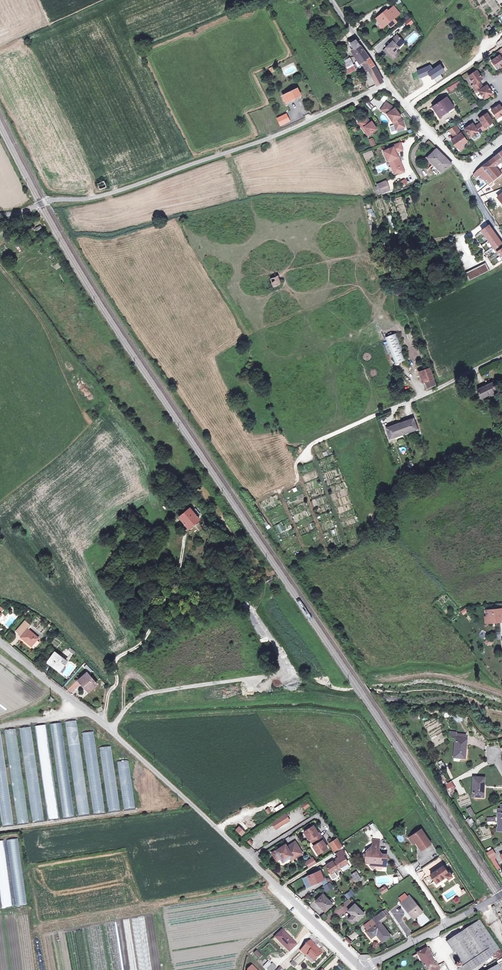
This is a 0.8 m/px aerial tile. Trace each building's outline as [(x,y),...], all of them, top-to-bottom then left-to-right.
[(390,6),(397,15),(400,12),(393,4),(390,6)] [(397,15),(390,6),(387,9),(386,8),(374,17),(379,24),(382,21),(385,25),(387,23),(390,26),(397,21),(394,17),(397,15)] [(392,53),(395,50),(398,47),(397,46),(403,41),(396,34),(390,39),(391,40),(382,49),(392,58),(395,55),(392,53)] [(357,54),(365,50),(356,38),(350,43),(357,54)] [(370,56),(365,50),(357,54),(364,65),(366,64),(377,84),(384,80),(370,56)] [(500,56),(499,55),(491,61),(497,69),(501,66),(501,54),(500,56)] [(352,62),(349,57),(349,56),(343,59),(348,67),(352,64),(351,63),(352,62)] [(445,72),(440,64),(433,69),(427,73),(429,75),(432,80),(434,79),(440,75),(445,72)] [(430,65),(416,71),(420,79),(429,75),(427,73),(433,69),(430,65)] [(474,89),(481,85),(479,81),(482,79),(477,71),(469,76),(474,84),(472,86),(474,89)] [(458,80),(448,87),(451,92),(461,85),(458,80)] [(481,85),(474,89),(477,93),(479,91),(484,99),(492,94),(487,85),(483,88),(481,85)] [(285,94),(288,102),(302,95),(298,88),(289,92),(288,90),(284,92),(285,94)] [(380,101),(373,97),(370,104),(378,108),(381,102),(384,103),(387,97),(383,95),(380,101)] [(447,98),(433,107),(440,117),(450,110),(451,112),(455,110),(447,98)] [(395,108),(386,102),(381,110),(387,114),(394,125),(396,130),(405,127),(403,121),(400,117),(401,116),(395,108)] [(501,108),(499,105),(491,110),(497,119),(501,115),(501,108)] [(287,118),(289,117),(286,111),(276,116),(280,124),(288,121),(287,118)] [(481,122),(478,125),(483,132),(486,129),(485,127),(493,121),(487,113),(479,119),(481,122)] [(365,117),(358,122),(363,128),(364,127),(369,135),(377,129),(372,122),(371,122),(370,123),(365,117)] [(483,132),(478,125),(475,127),(472,123),(464,129),(470,137),(478,132),(479,134),(483,132)] [(467,142),(458,129),(452,133),(455,137),(451,140),(457,147),(459,146),(464,147),(464,144),(467,142)] [(403,150),(400,143),(393,145),(393,147),(385,150),(387,156),(385,157),(387,162),(389,161),(392,167),(395,165),(396,169),(402,166),(398,157),(397,157),(396,153),(397,152),(403,150)] [(452,165),(436,150),(427,159),(441,172),(446,168),(452,165)] [(499,154),(490,160),(495,167),(501,161),(501,157),(499,154)] [(501,174),(495,167),(490,160),(486,163),(478,170),(473,175),(476,178),(480,175),(481,177),(487,185),(501,174)] [(404,172),(402,166),(396,169),(395,165),(392,167),(394,173),(398,172),(398,174),(404,172)] [(491,189),(501,182),(501,174),(487,185),(491,189)] [(386,182),(378,185),(381,193),(389,190),(386,182)] [(489,226),(482,231),(486,237),(484,239),(487,242),(489,241),(501,260),(501,245),(489,226)] [(471,270),(465,273),(468,279),(494,267),(491,261),(480,266),(476,258),(468,262),(471,270)] [(278,276),(271,279),(274,287),(280,284),(278,276)] [(397,333),(386,337),(396,364),(407,360),(397,333)] [(429,368),(420,371),(423,381),(425,381),(427,388),(435,385),(429,368)] [(492,383),(477,390),(481,398),(491,393),(492,395),(497,393),(492,383)] [(413,418),(386,428),(390,439),(417,429),(413,418)] [(206,514),(197,502),(179,517),(189,528),(206,514)] [(269,525),(254,503),(251,505),(267,527),(269,525)] [(142,510),(126,520),(130,526),(145,515),(142,510)] [(228,556),(216,565),(221,571),(233,562),(228,556)] [(485,610),(485,616),(487,616),(488,618),(489,622),(498,621),(498,619),(500,619),(501,618),(501,610),(501,608),(485,610)] [(31,626),(25,621),(16,631),(20,634),(19,635),(32,646),(34,644),(37,640),(39,638),(28,629),(31,626)] [(57,637),(51,644),(56,648),(61,641),(57,637)] [(67,661),(55,652),(48,662),(58,670),(61,666),(62,667),(67,661)] [(93,671),(87,665),(85,667),(91,673),(93,671)] [(97,683),(88,673),(79,680),(88,692),(94,687),(93,686),(97,683)] [(89,814),(77,720),(66,721),(78,815),(89,814)] [(62,722),(50,723),(62,817),(74,816),(62,722)] [(58,818),(46,723),(35,725),(47,819),(58,818)] [(31,726),(20,727),(32,821),(43,820),(31,726)] [(28,822),(15,727),(4,729),(17,824),(28,822)] [(0,730),(0,817),(1,826),(12,825),(1,730),(0,730)] [(104,812),(93,730),(82,732),(93,814),(104,812)] [(457,731),(451,731),(450,737),(456,737),(454,755),(460,756),(460,757),(465,758),(467,738),(465,738),(466,734),(457,733),(457,731)] [(111,745),(99,747),(108,811),(119,809),(111,745)] [(123,810),(135,808),(128,760),(117,762),(123,810)] [(446,779),(444,774),(438,778),(444,786),(448,783),(446,779)] [(484,778),(473,777),(473,797),(478,797),(478,795),(484,795),(484,778)] [(452,781),(448,783),(444,786),(446,789),(454,784),(452,781)] [(456,788),(454,784),(446,789),(452,796),(456,794),(454,790),(456,788)] [(288,812),(272,822),(276,829),(290,820),(287,815),(289,814),(288,812)] [(241,835),(248,828),(243,822),(235,830),(241,835)] [(314,825),(304,831),(309,839),(312,838),(313,840),(312,841),(313,843),(314,842),(316,844),(313,846),(318,854),(327,848),(324,843),(323,840),(324,839),(319,832),(318,833),(316,830),(314,825)] [(430,843),(421,829),(410,836),(415,843),(421,850),(430,843)] [(26,904),(18,838),(7,840),(15,906),(26,904)] [(338,839),(330,844),(334,849),(333,850),(334,852),(343,846),(338,839)] [(0,841),(0,901),(1,907),(12,906),(4,840),(0,841)] [(284,845),(272,853),(277,860),(281,858),(285,855),(287,859),(290,857),(292,860),(303,853),(295,842),(287,847),(286,845),(284,846),(284,845)] [(373,847),(371,846),(365,851),(365,854),(363,856),(365,859),(365,864),(369,864),(369,865),(372,869),(375,866),(382,867),(383,861),(385,862),(386,855),(381,855),(381,856),(378,856),(379,847),(373,847)] [(492,850),(486,852),(496,870),(501,867),(492,850)] [(339,857),(336,859),(337,860),(341,867),(348,863),(343,855),(339,857)] [(428,875),(444,864),(439,857),(423,868),(428,875)] [(341,867),(337,860),(334,862),(333,861),(326,865),(331,873),(337,869),(338,870),(340,869),(339,868),(341,867)] [(402,877),(408,874),(402,865),(396,868),(402,877)] [(441,868),(431,875),(435,881),(439,878),(441,881),(447,877),(448,879),(453,876),(450,872),(448,873),(444,868),(442,869),(441,868)] [(320,871),(308,876),(312,885),(324,879),(321,873),(320,871)] [(357,883),(362,879),(356,871),(350,875),(357,883)] [(330,882),(323,886),(326,892),(334,888),(330,882)] [(347,899),(355,894),(352,889),(344,894),(347,899)] [(323,894),(316,902),(326,911),(333,904),(323,894)] [(410,895),(401,903),(409,912),(411,911),(416,917),(423,911),(410,895)] [(365,914),(355,904),(349,910),(353,915),(349,919),(353,923),(357,919),(358,920),(365,914)] [(385,909),(383,911),(387,915),(391,920),(393,919),(385,909)] [(387,915),(383,911),(372,919),(375,923),(366,931),(370,936),(375,932),(377,934),(383,942),(391,936),(380,921),(387,915)] [(424,913),(415,918),(420,926),(429,921),(424,913)] [(480,920),(448,941),(461,960),(455,964),(459,969),(489,948),(495,955),(497,959),(501,955),(501,951),(480,920)] [(297,944),(283,930),(276,937),(287,948),(288,948),(291,950),(297,944)] [(314,943),(311,940),(303,949),(308,954),(315,960),(322,953),(315,946),(313,944),(314,943)] [(418,953),(427,969),(439,969),(438,969),(436,964),(431,955),(428,950),(427,948),(418,953)] [(459,969),(472,969),(495,955),(489,948),(459,969)] [(257,950),(254,953),(260,958),(263,956),(257,950)] [(268,962),(264,966),(269,969),(273,969),(277,967),(273,963),(271,964),(268,962)]
